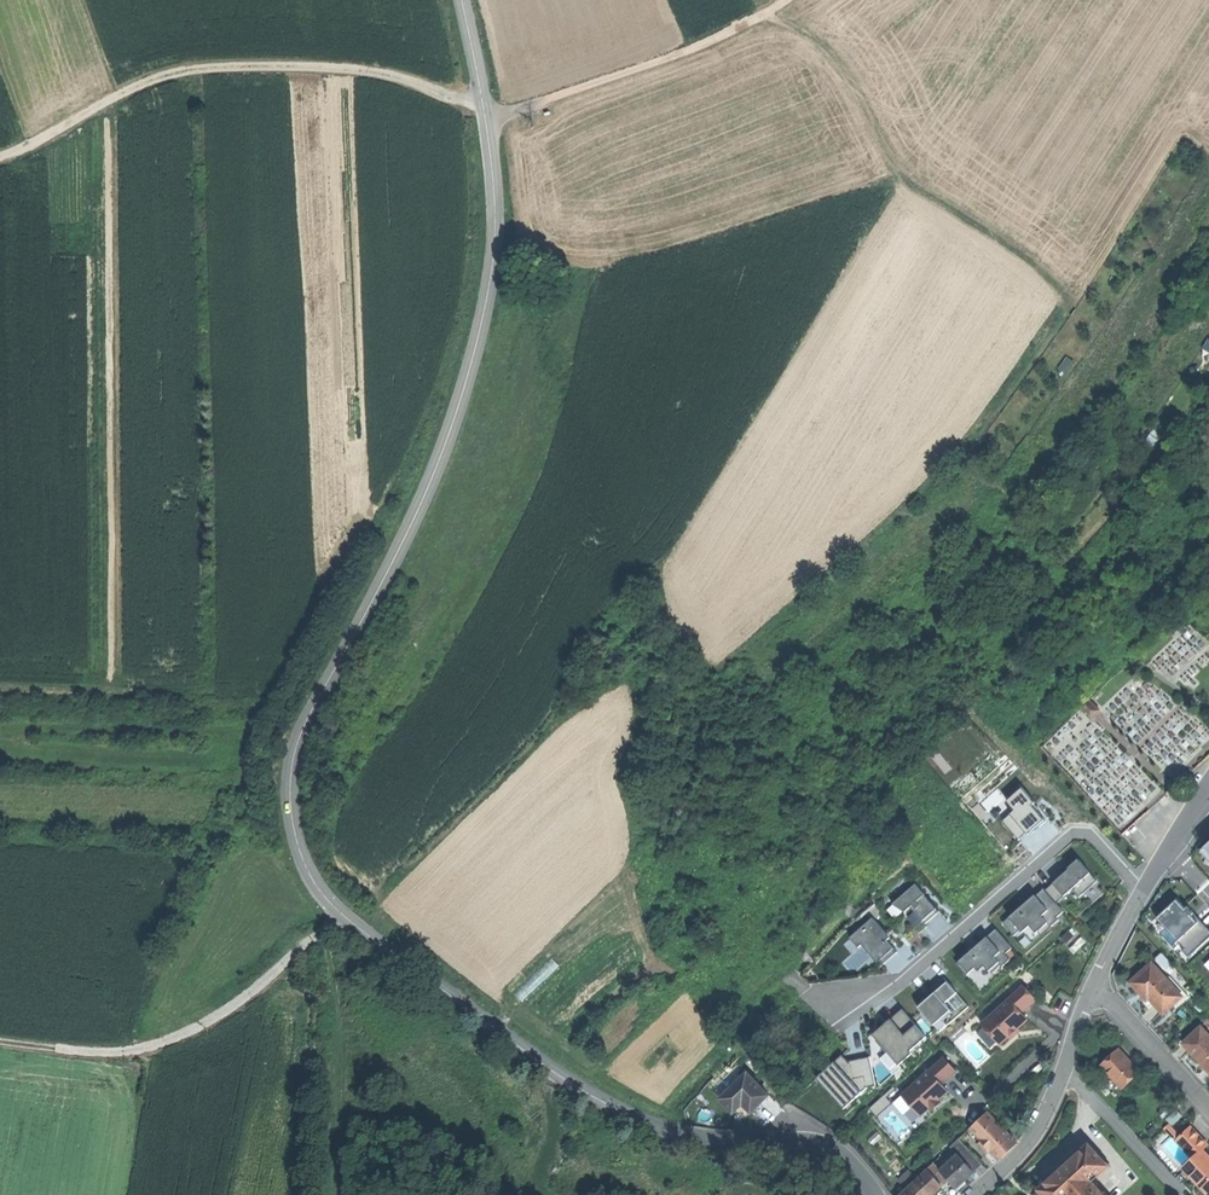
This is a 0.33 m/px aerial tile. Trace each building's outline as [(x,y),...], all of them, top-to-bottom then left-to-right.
[(1090,719),(1100,710),(1089,698),(1079,708),(1090,719)] [(1034,803),(1022,788),(1006,801),(1014,810),(1001,821),(1018,841),(1044,820),(1032,805),(1034,803)] [(1003,817),(1011,810),(1003,801),(995,809),(1003,817)] [(1097,881),(1076,859),(1067,867),(1068,868),(1060,876),(1052,883),(1062,895),(1064,896),(1070,891),(1077,898),(1097,881)] [(1062,895),(1052,883),(1045,888),(1056,900),(1062,895)] [(922,894),(913,884),(892,903),(903,911),(909,906),(911,904),(914,907),(917,904),(914,901),(922,894)] [(1041,888),(1034,895),(1046,909),(1039,915),(1045,922),(1036,930),(1040,935),(1057,920),(1055,918),(1062,912),(1041,888)] [(935,908),(922,894),(914,901),(917,904),(914,907),(911,904),(909,906),(922,920),(928,914),(935,908)] [(1021,906),(1008,917),(1018,930),(1020,931),(1028,924),(1034,932),(1036,930),(1045,922),(1039,915),(1046,909),(1034,895),(1021,906)] [(1183,908),(1174,899),(1155,917),(1177,940),(1188,930),(1196,922),(1188,914),(1190,911),(1188,909),(1185,906),(1183,908)] [(888,936),(871,917),(849,937),(857,946),(860,943),(877,962),(884,955),(891,949),(883,941),(888,936)] [(1012,935),(1018,930),(1008,917),(1001,923),(1012,935)] [(1201,944),(1208,936),(1208,931),(1198,920),(1196,922),(1188,930),(1201,944)] [(995,927),(985,936),(998,951),(992,956),(997,961),(987,970),(990,973),(999,964),(1001,966),(1008,960),(1003,954),(1012,946),(995,927)] [(1188,930),(1177,940),(1184,948),(1183,950),(1188,956),(1201,944),(1188,930)] [(971,949),(957,961),(967,972),(973,966),(977,970),(982,965),(987,970),(997,961),(992,956),(998,951),(985,936),(971,949)] [(1159,975),(1149,964),(1130,981),(1143,996),(1140,998),(1144,1002),(1149,1007),(1154,1002),(1163,1012),(1182,996),(1166,978),(1162,974),(1159,975)] [(930,988),(933,992),(945,982),(942,977),(930,988)] [(933,992),(942,1002),(954,992),(945,982),(933,992)] [(1022,1014),(1037,1001),(1024,987),(982,1025),(1000,1045),(1009,1038),(1018,1029),(1028,1020),(1022,1014)] [(942,1002),(933,992),(925,999),(916,1006),(932,1025),(949,1011),(942,1002)] [(889,1019),(903,1035),(914,1026),(900,1010),(889,1019)] [(880,1027),(870,1034),(896,1065),(909,1054),(907,1051),(923,1037),(914,1026),(903,1035),(889,1019),(880,1027)] [(1200,1025),(1182,1042),(1197,1058),(1208,1071),(1208,1034),(1200,1025)] [(1020,1032),(1018,1029),(1009,1038),(1011,1040),(1020,1032)] [(1130,1059),(1119,1047),(1101,1064),(1123,1088),(1141,1071),(1130,1059)] [(840,1054),(832,1061),(859,1092),(864,1087),(874,1085),(868,1056),(857,1059),(847,1061),(840,1054)] [(902,1096),(920,1117),(929,1109),(939,1101),(949,1092),(943,1085),(957,1072),(944,1058),(902,1096)] [(859,1092),(832,1061),(814,1077),(841,1107),(859,1092)] [(752,1113),(768,1096),(747,1074),(721,1100),(728,1107),(734,1113),(743,1104),(752,1113)] [(941,1103),(939,1101),(929,1109),(932,1111),(941,1103)] [(1166,1118),(1172,1124),(1182,1114),(1177,1108),(1166,1118)] [(1008,1149),(1014,1140),(988,1112),(971,1128),(982,1141),(991,1150),(1000,1159),(1002,1157),(1008,1149)] [(1182,1134),(1176,1128),(1174,1129),(1169,1123),(1165,1127),(1194,1157),(1203,1149),(1208,1144),(1192,1125),(1182,1134)] [(983,1164),(959,1139),(950,1148),(958,1156),(942,1171),(951,1181),(957,1187),(970,1175),(983,1164)] [(987,1153),(991,1150),(982,1141),(979,1144),(987,1153)] [(1089,1144),(1062,1168),(1039,1188),(1045,1194),(1104,1194),(1091,1180),(1107,1166),(1099,1156),(1100,1156),(1089,1144)] [(1194,1157),(1184,1166),(1208,1193),(1208,1155),(1203,1149),(1194,1157)] [(927,1169),(942,1185),(944,1187),(951,1181),(942,1171),(934,1163),(927,1169)] [(918,1178),(933,1193),(942,1185),(927,1169),(918,1178)] [(900,1194),(932,1194),(933,1193),(918,1178),(915,1181),(900,1194)] [(951,1194),(958,1194),(962,1192),(957,1187),(951,1181),(944,1187),(951,1194)]
